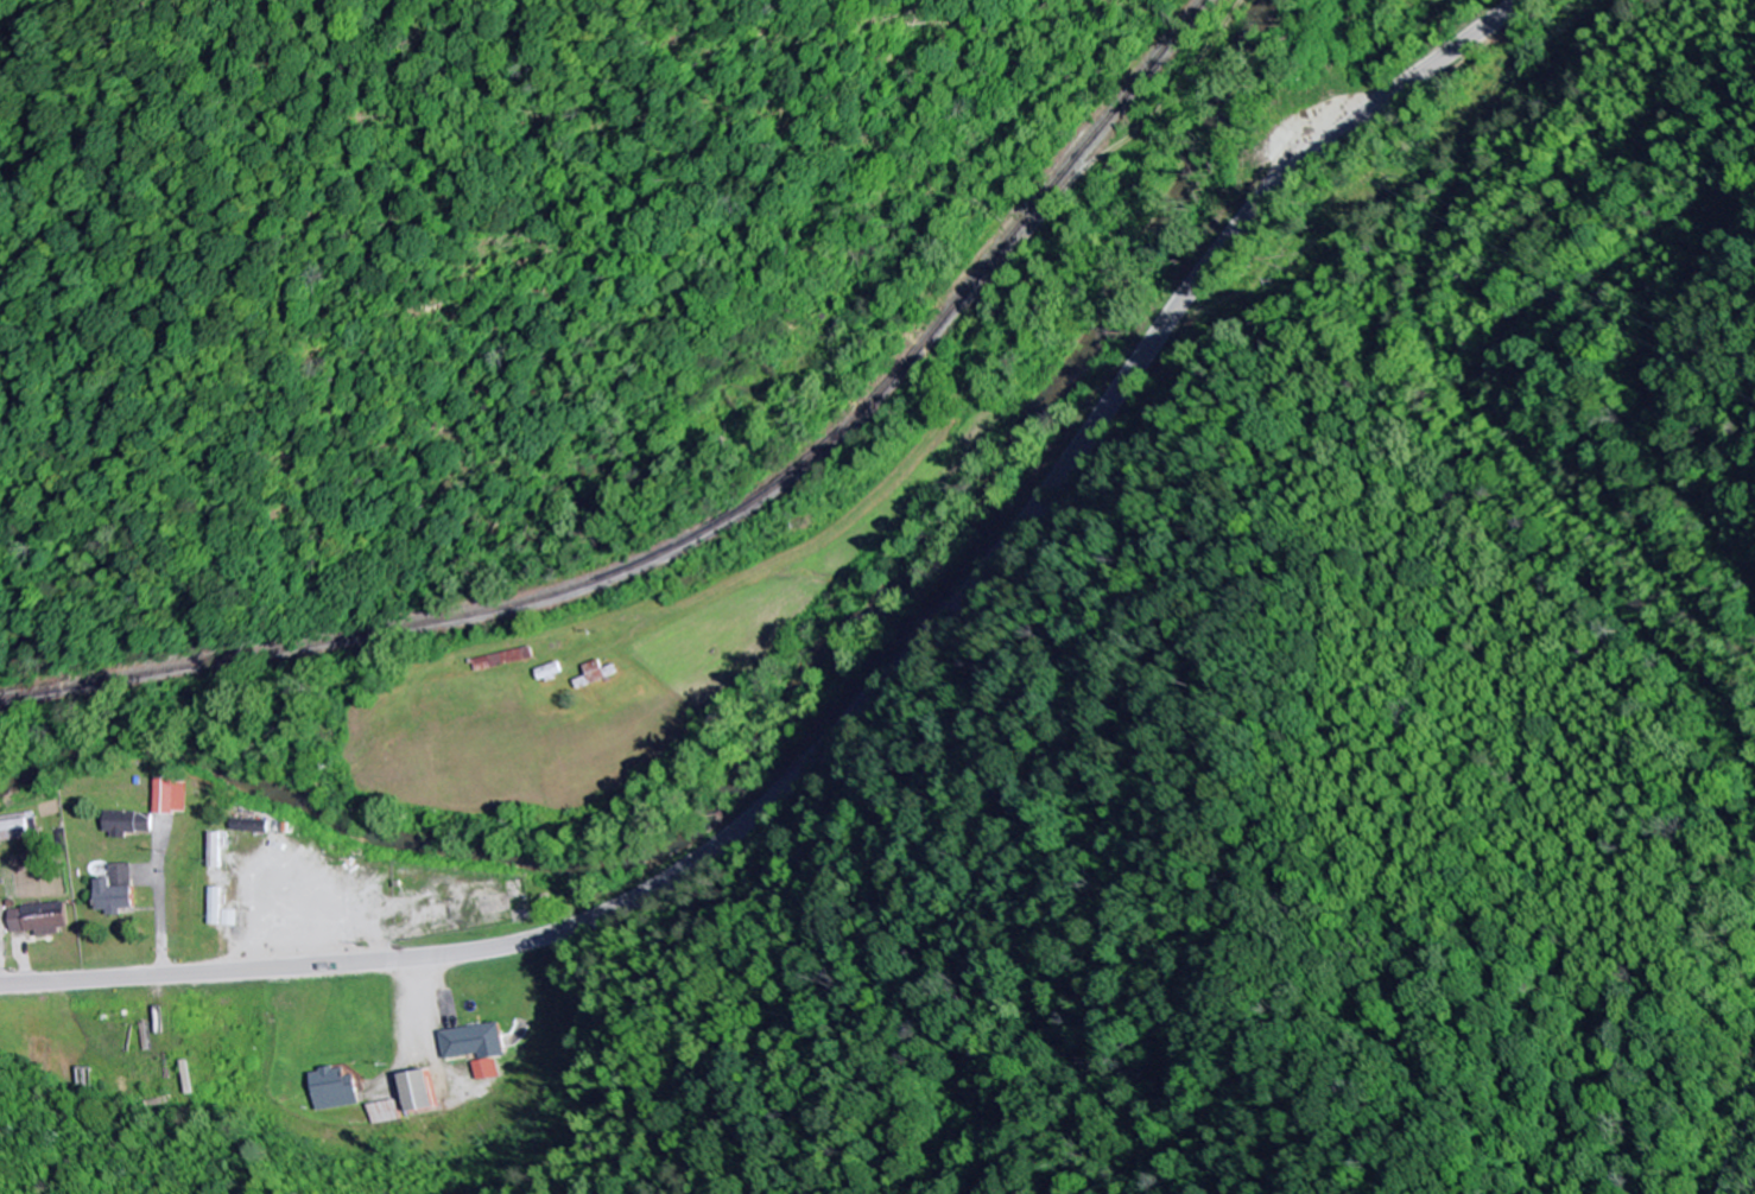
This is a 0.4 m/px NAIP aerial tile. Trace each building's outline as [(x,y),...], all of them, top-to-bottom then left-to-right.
[(603,671),(599,661),(583,668),(588,679),(576,684),(579,691),(617,674),(614,666),(603,671)] [(185,815),(186,784),(176,784),(176,779),(156,778),(154,814),(185,815)] [(126,837),(126,833),(152,834),(153,814),(105,812),(105,837),(126,837)] [(31,841),(29,820),(0,822),(0,831),(1,843),(31,841)] [(233,832),(269,833),(269,822),(234,821),(233,832)] [(110,866),(110,880),(96,881),(97,912),(108,912),(108,917),(122,916),(122,910),(133,910),(132,865),(110,866)] [(210,926),(221,926),(220,889),(209,889),(210,926)] [(9,910),(11,935),(35,933),(35,939),(58,936),(58,930),(67,929),(64,904),(9,910)] [(223,927),(236,927),(237,911),(223,911),(223,927)] [(504,1057),(499,1024),(440,1033),(445,1062),(472,1058),(475,1082),(496,1079),(493,1058),(504,1057)] [(359,1107),(355,1076),(345,1078),(344,1069),(312,1072),(316,1111),(359,1107)] [(402,1075),(405,1113),(434,1111),(430,1072),(402,1075)] [(372,1127),(399,1120),(394,1101),(367,1107),(372,1127)]
